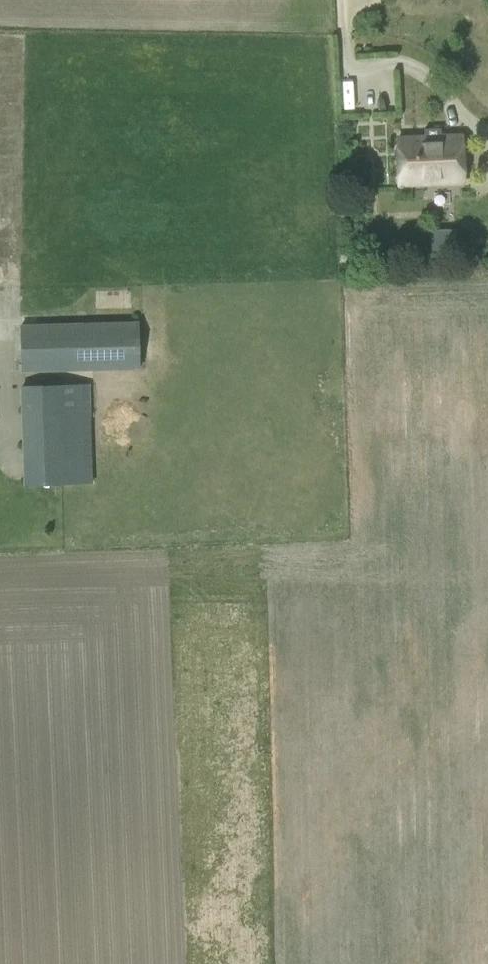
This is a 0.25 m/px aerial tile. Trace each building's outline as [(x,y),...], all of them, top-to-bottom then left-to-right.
[(441,135),(441,129),(424,129),(424,136),(396,137),(398,186),(464,184),(462,134),(441,135)] [(21,373),(140,370),(139,321),(21,324),(21,373)] [(24,487),(93,484),(90,384),(20,386),(24,487)]
